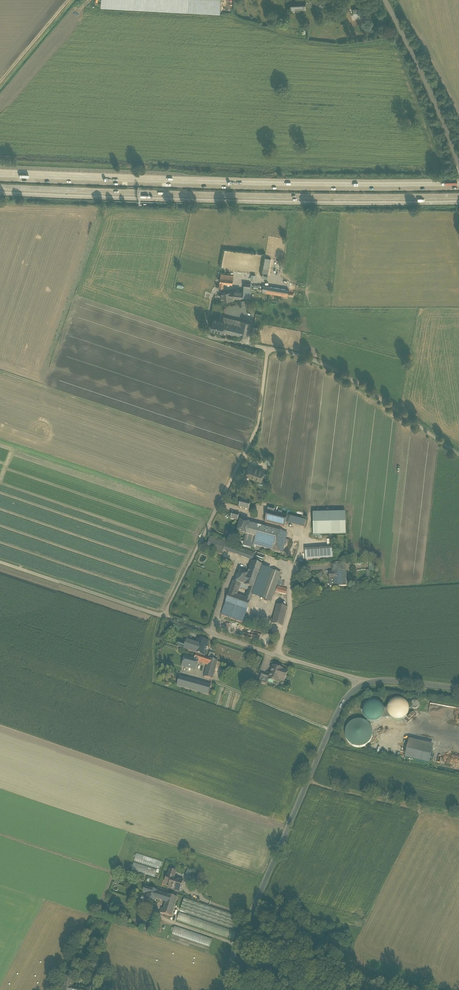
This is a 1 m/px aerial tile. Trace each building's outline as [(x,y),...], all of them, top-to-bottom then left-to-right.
[(100,4),(154,7),(154,10),(166,11),(167,7),(220,10),(221,0),(101,0),(100,4)] [(292,9),(306,8),(305,6),(305,0),(291,0),(292,9)] [(366,7),(357,9),(358,10),(353,10),(354,16),(359,15),(360,16),(367,14),(366,11),(367,11),(366,7)] [(270,259),(265,258),(262,277),(267,278),(270,259)] [(233,275),(221,274),(219,288),(223,288),(224,283),(232,284),(233,275)] [(285,289),(267,286),(266,292),(284,295),(285,289)] [(242,298),(243,292),(232,291),(232,292),(221,292),(221,300),(234,300),(234,298),(242,298)] [(254,327),(259,328),(262,314),(256,314),(254,327)] [(224,322),(213,320),(211,329),(225,333),(227,323),(224,322)] [(247,338),(250,323),(242,321),(241,322),(241,326),(227,323),(225,333),(247,338)] [(264,470),(248,465),(245,475),(260,480),(263,472),(264,470)] [(274,513),(268,511),(265,523),(285,528),(286,523),(287,517),(274,513)] [(313,513),(314,536),(346,535),(345,513),(313,513)] [(306,521),(287,517),(286,523),(304,528),(306,521)] [(253,525),(240,521),(237,533),(245,535),(250,536),(253,525)] [(277,531),(253,525),(250,536),(256,538),(254,546),(273,551),(277,531)] [(287,533),(277,531),(273,551),(285,554),(287,544),(285,543),(287,535),(287,533)] [(250,536),(245,535),(243,546),(253,549),(254,546),(256,538),(250,536)] [(217,540),(210,537),(206,549),(222,555),(224,550),(226,544),(221,541),(221,540),(218,538),(217,540)] [(241,548),(227,543),(226,544),(224,550),(239,555),(241,548)] [(332,548),(305,550),(306,560),(333,558),(332,548)] [(255,554),(244,550),(242,555),(253,559),(255,554)] [(174,571),(178,562),(176,561),(176,562),(172,560),(167,568),(174,571)] [(263,566),(252,562),(247,575),(248,575),(244,586),(250,588),(246,599),(251,601),(263,566)] [(271,571),(264,589),(261,599),(271,602),(281,574),(271,571)] [(338,571),(334,572),(334,574),(329,574),(330,587),(346,586),(345,571),(341,571),(338,571)] [(247,575),(240,572),(237,583),(236,583),(241,584),(244,586),(248,575),(247,575)] [(237,596),(229,593),(225,604),(247,612),(251,601),(246,599),(237,596)] [(247,612),(225,604),(221,615),(243,623),(247,612)] [(288,608),(277,606),(272,624),(272,625),(283,627),(288,608)] [(209,641),(198,638),(196,644),(196,645),(195,647),(201,648),(201,647),(207,648),(209,641)] [(201,648),(195,647),(196,645),(196,644),(187,640),(185,644),(180,642),(178,647),(193,653),(209,658),(210,653),(206,652),(207,648),(201,647),(201,648)] [(218,662),(196,654),(195,659),(198,660),(198,662),(208,665),(204,677),(213,680),(218,662)] [(195,659),(185,657),(183,667),(196,670),(198,662),(198,660),(195,659)] [(283,670),(275,667),(273,671),(271,672),(269,677),(265,675),(263,681),(262,684),(267,685),(269,680),(278,683),(279,680),(284,681),(288,672),(283,670)] [(198,683),(180,677),(177,686),(195,691),(198,683)] [(211,686),(198,683),(195,691),(208,695),(211,686)] [(388,709),(388,711),(389,713),(389,714),(390,716),(392,718),(394,719),(397,720),(400,720),(404,719),(406,716),(408,713),(409,710),(408,706),(407,703),(404,701),(401,700),(397,699),(394,700),(391,702),(389,705),(388,709)] [(364,707),(363,710),(364,714),(365,717),(367,720),(370,721),(374,722),(377,721),(380,720),(382,718),(383,716),(384,715),(384,713),(384,711),(384,709),(382,705),(380,703),(376,702),(373,701),(369,702),(367,704),(364,707)] [(388,709),(384,709),(384,711),(384,713),(384,715),(383,716),(382,718),(380,720),(394,719),(392,718),(390,716),(389,714),(389,713),(388,711),(388,709)] [(414,712),(408,718),(410,720),(417,714),(414,712)] [(350,724),(348,727),(346,731),(345,735),(347,740),(349,744),(353,747),(357,748),(362,748),(366,746),(370,743),(372,738),(372,734),(371,730),(369,726),(366,723),(362,721),(358,721),(354,722),(350,724)] [(433,748),(408,742),(405,758),(429,764),(433,748)] [(159,869),(162,860),(136,853),(134,861),(131,870),(155,876),(157,868),(159,869)] [(168,876),(167,876),(165,883),(170,884),(169,886),(173,887),(173,888),(180,891),(183,881),(174,878),(168,876)] [(158,891),(145,887),(143,892),(148,894),(146,900),(154,903),(155,899),(158,892),(158,891)] [(168,895),(158,892),(155,899),(166,902),(168,895)] [(177,898),(168,895),(166,902),(164,909),(161,909),(160,913),(162,914),(171,917),(177,898)] [(60,976),(58,989),(68,989),(68,986),(73,987),(74,978),(60,976)]
